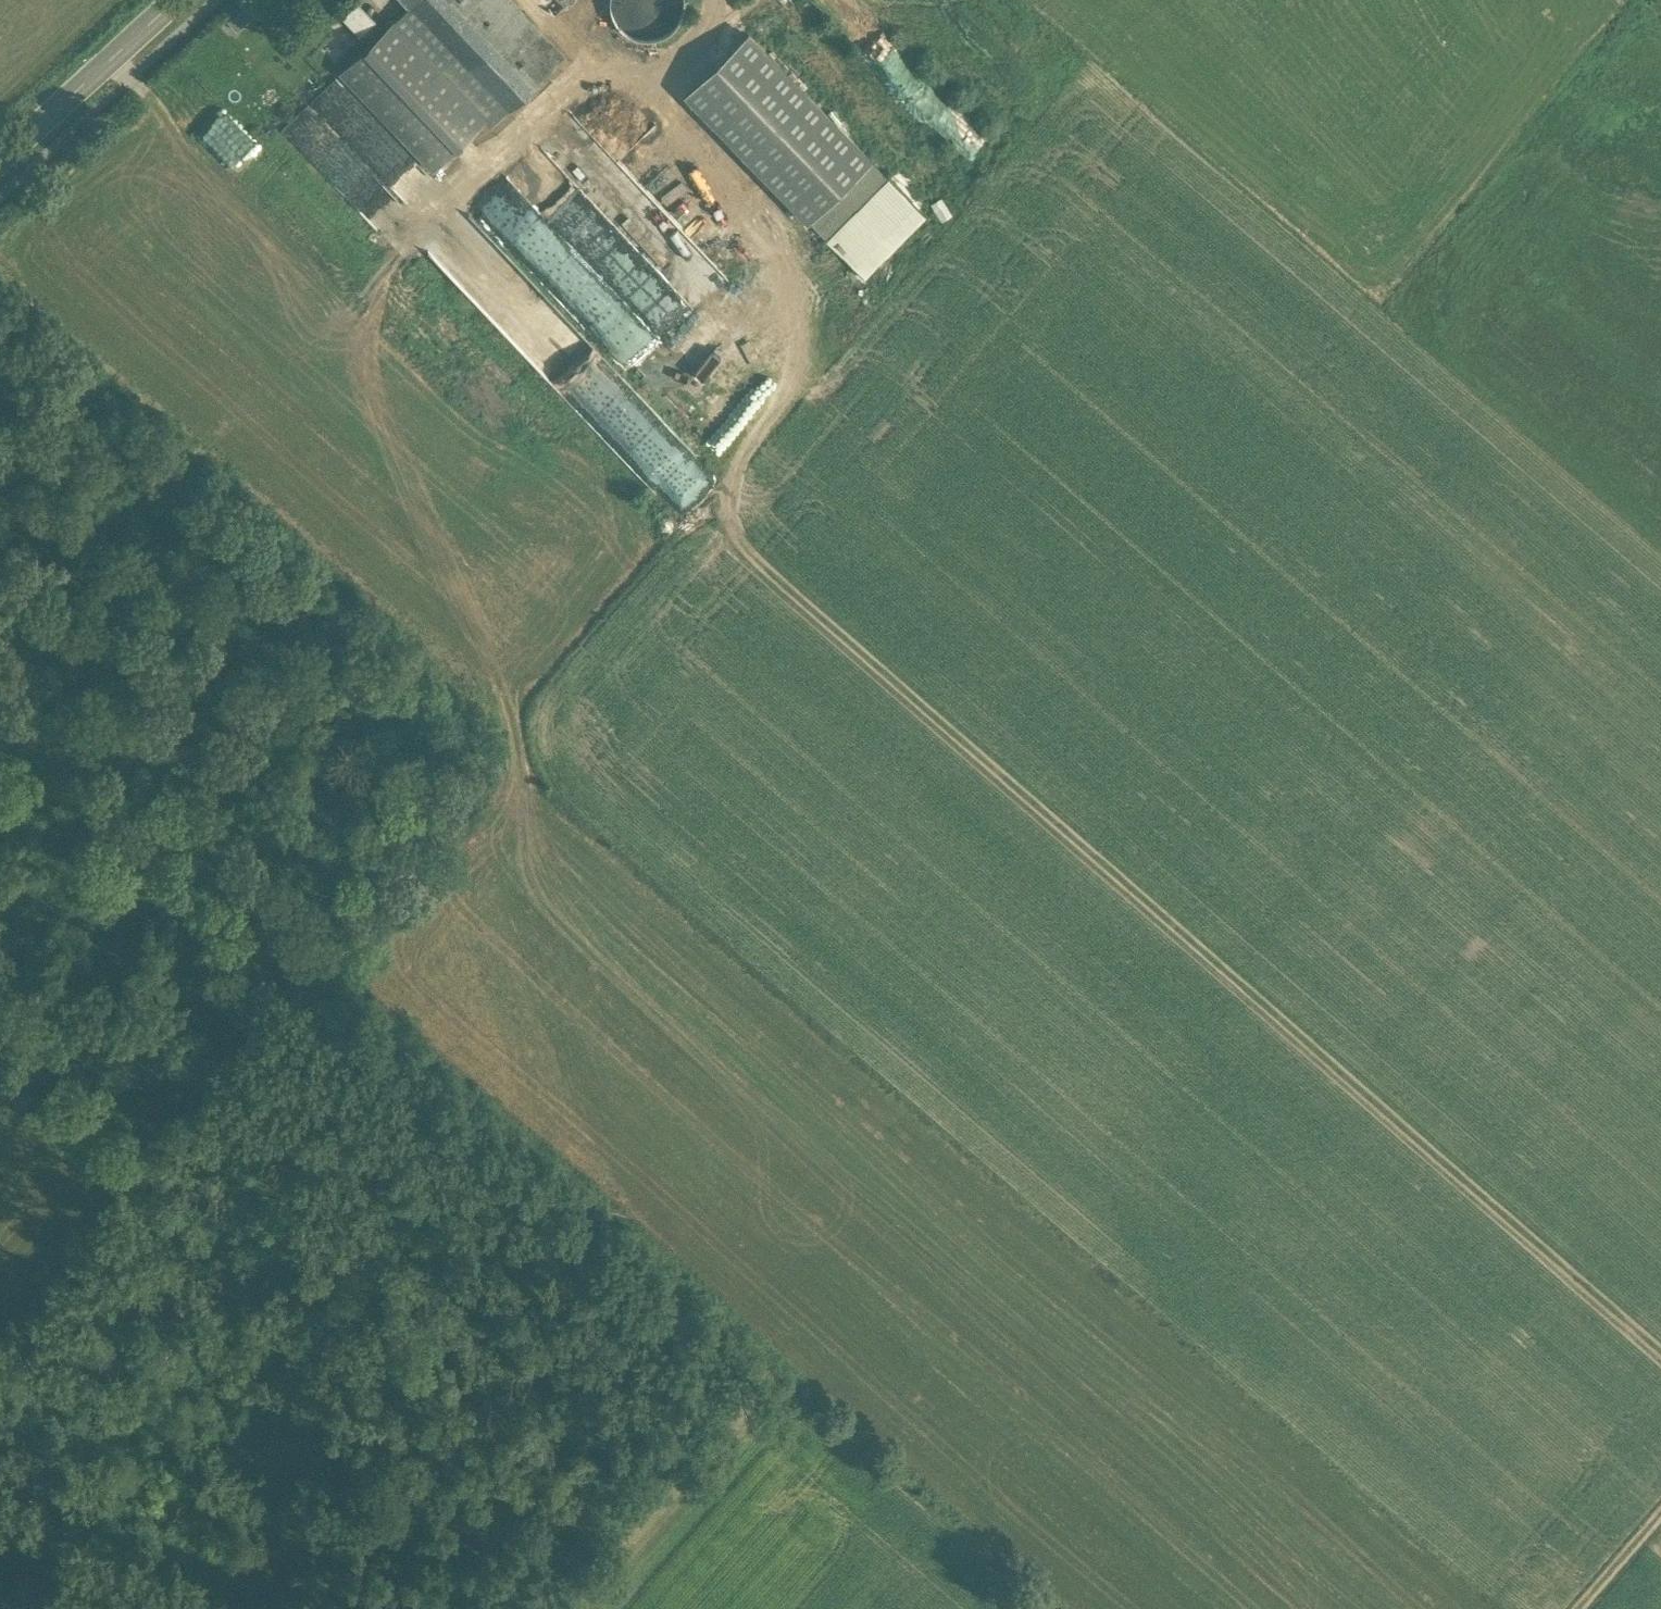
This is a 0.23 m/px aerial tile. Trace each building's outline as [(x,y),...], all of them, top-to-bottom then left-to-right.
[(378,18),(360,0),(359,0),(343,15),(361,34),(378,18)] [(410,4),(509,107),(565,54),(514,0),(406,0),(410,4)] [(554,14),(569,0),(541,0),(554,14)] [(685,2),(684,0),(610,0),(610,3),(613,17),(621,29),(633,37),(648,40),(662,37),(674,29),(682,16),(685,2)] [(509,107),(410,4),(392,21),(484,118),(483,119),(490,126),(509,107)] [(484,118),(392,21),(341,70),(433,167),(483,119),(484,118)] [(870,158),(748,33),(686,94),(807,218),(870,158)] [(309,98),(282,128),(339,180),(359,159),(321,125),(329,116),(309,98)] [(667,334),(727,279),(615,158),(573,180),(537,141),(509,167),(518,185),(533,201),(553,222),(556,228),(567,239),(561,245),(566,256),(572,253),(580,269),(559,288),(578,278),(581,283),(605,309),(600,299),(616,317),(631,303),(635,310),(660,338),(667,334)] [(926,216),(870,158),(807,218),(848,260),(864,276),(926,216)]
